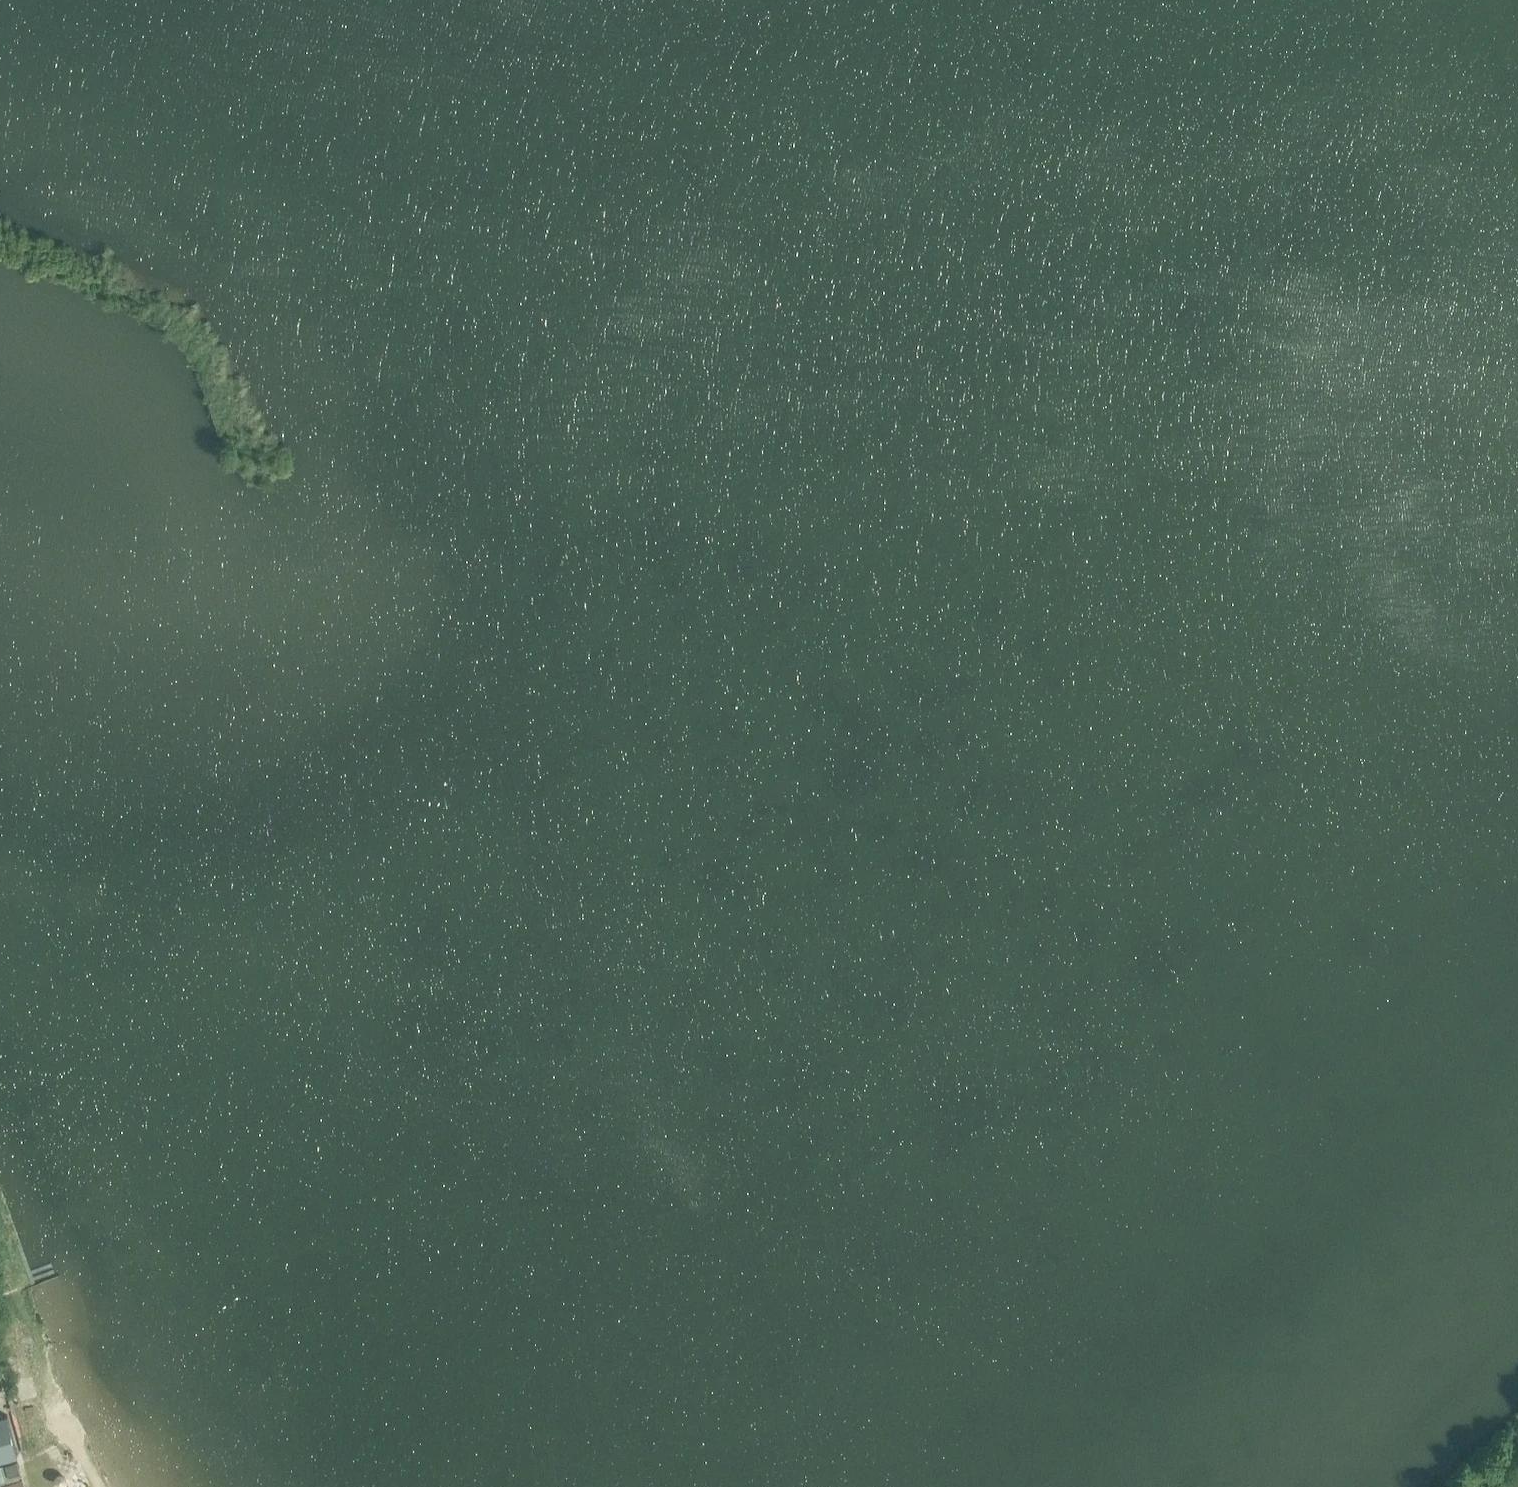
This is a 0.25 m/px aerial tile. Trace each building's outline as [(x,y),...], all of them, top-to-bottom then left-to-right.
[(17,1455),(7,1416),(0,1417),(0,1459),(17,1455)] [(6,1464),(11,1480),(21,1477),(17,1461),(6,1464)]
